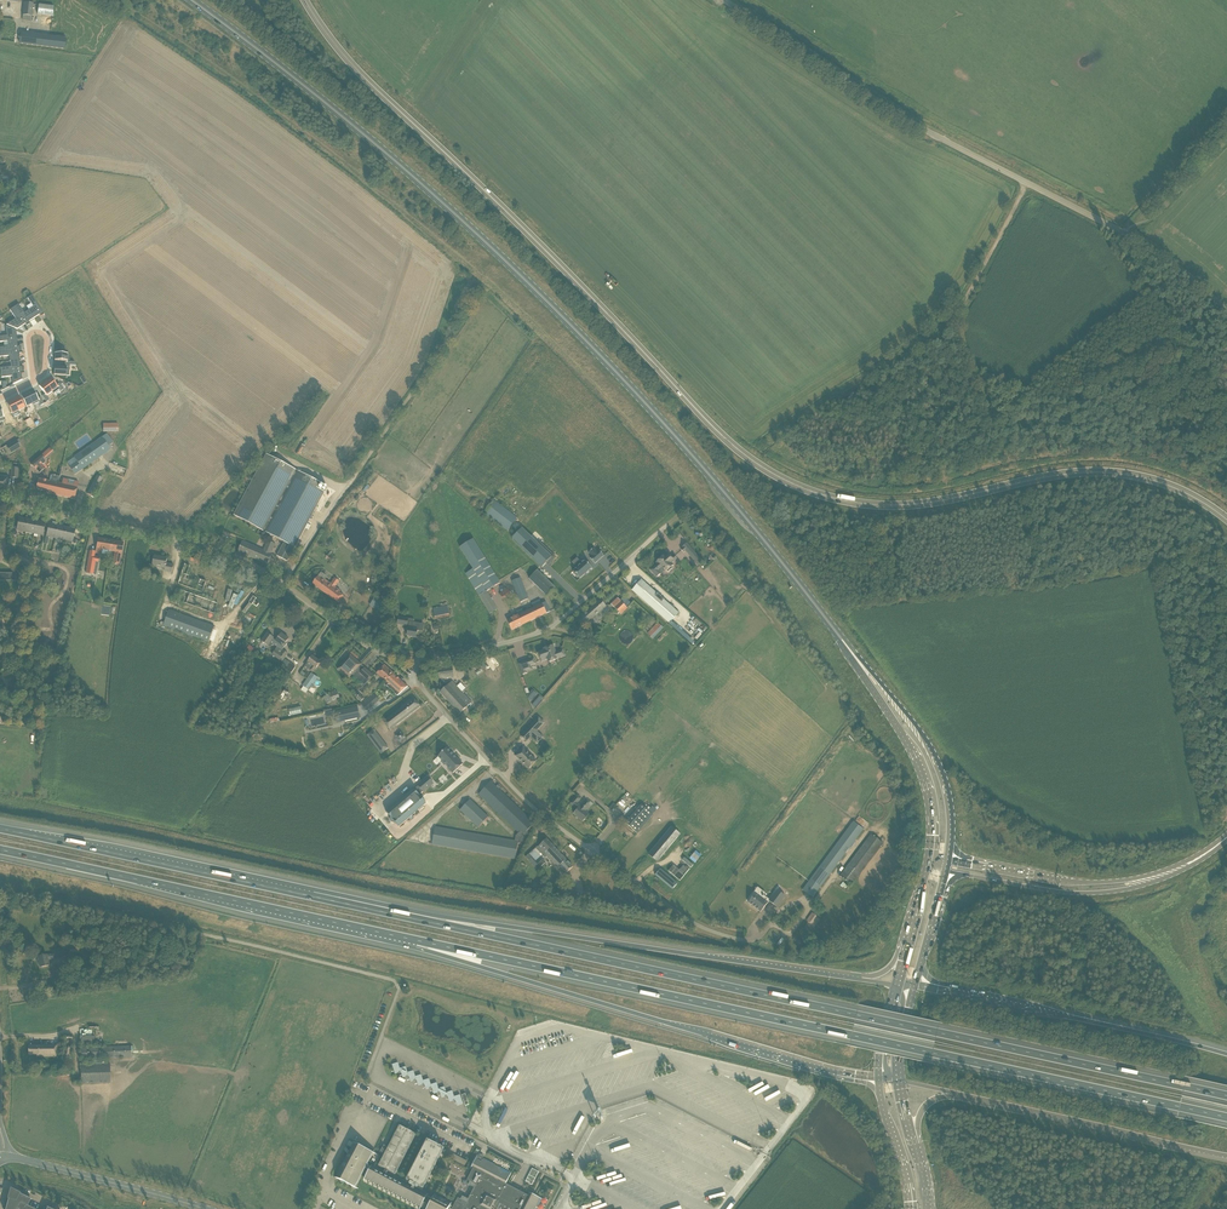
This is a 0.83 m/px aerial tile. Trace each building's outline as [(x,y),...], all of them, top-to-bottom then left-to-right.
[(25,2),(23,15),(23,20),(31,22),(34,3),(25,2)] [(39,4),(37,15),(52,16),(53,16),(54,6),(39,4)] [(64,49),(66,38),(21,32),(20,44),(64,49)] [(31,303),(26,306),(29,310),(34,318),(40,314),(41,316),(44,314),(32,295),(27,298),(31,303)] [(18,304),(14,307),(25,324),(27,326),(30,324),(28,322),(34,318),(29,310),(24,313),(18,304)] [(7,324),(7,325),(17,329),(25,324),(14,307),(10,310),(15,319),(7,324)] [(0,336),(0,342),(8,341),(17,340),(16,330),(6,326),(7,335),(0,336)] [(0,347),(0,352),(21,350),(20,346),(18,346),(17,340),(8,341),(4,342),(4,347),(0,347)] [(0,352),(0,357),(9,356),(9,362),(10,361),(20,360),(19,353),(21,353),(21,350),(0,352)] [(55,360),(55,361),(64,361),(64,365),(70,365),(76,366),(74,362),(68,361),(69,354),(55,353),(55,354),(55,360)] [(11,367),(0,368),(1,373),(23,370),(23,367),(20,367),(20,360),(10,361),(11,367)] [(54,368),(54,375),(69,376),(70,365),(64,365),(64,368),(54,368)] [(23,370),(1,373),(1,378),(12,376),(13,384),(22,380),(21,374),(24,373),(23,370)] [(50,378),(45,382),(52,392),(53,394),(59,390),(60,392),(63,389),(59,383),(56,385),(50,378)] [(39,386),(45,394),(42,396),(46,402),(50,400),(47,396),(52,392),(45,382),(42,383),(39,385),(39,386)] [(29,392),(27,393),(32,404),(33,405),(39,402),(40,405),(44,404),(41,397),(37,399),(33,390),(32,390),(32,389),(29,391),(29,392)] [(21,396),(20,396),(26,407),(32,404),(27,393),(21,396)] [(19,397),(13,400),(18,411),(19,411),(25,408),(19,397)] [(13,400),(6,403),(14,417),(20,414),(19,411),(18,411),(13,400)] [(118,431),(118,423),(106,423),(106,424),(104,424),(103,431),(109,431),(109,432),(118,432),(118,431)] [(70,466),(75,474),(83,469),(111,449),(109,445),(113,442),(107,433),(102,436),(74,456),(74,457),(77,461),(70,466)] [(16,440),(7,446),(10,452),(20,447),(16,440)] [(266,454),(234,515),(265,532),(297,470),(266,454)] [(41,455),(31,464),(36,470),(37,469),(40,473),(45,468),(42,465),(46,461),(41,455)] [(297,470),(265,532),(284,542),(277,556),(287,562),(325,492),(318,488),(320,483),(297,470)] [(93,497),(96,491),(102,478),(97,475),(87,494),(93,497)] [(56,491),(55,495),(74,499),(78,481),(74,480),(73,484),(67,482),(68,479),(63,478),(62,484),(58,483),(56,491)] [(46,493),(55,495),(58,483),(38,479),(36,489),(47,491),(46,493)] [(550,514),(542,526),(552,533),(560,521),(550,514)] [(25,532),(28,520),(19,518),(18,524),(16,530),(25,532)] [(28,520),(25,532),(34,533),(36,521),(32,520),(31,521),(29,520),(28,520)] [(38,522),(36,521),(34,533),(43,535),(44,529),(45,523),(40,522),(38,522)] [(55,538),(58,526),(49,524),(48,530),(46,536),(55,538)] [(59,526),(58,526),(55,538),(64,540),(66,528),(62,527),(61,527),(59,526)] [(549,560),(553,556),(541,545),(540,546),(518,527),(513,532),(508,537),(539,566),(544,559),(547,562),(549,559),(549,560)] [(68,528),(66,528),(64,540),(72,542),(74,536),(75,530),(70,529),(68,528)] [(110,551),(112,541),(111,541),(99,539),(98,539),(97,545),(96,552),(102,553),(102,549),(110,551)] [(473,569),(466,574),(490,614),(497,609),(486,591),(500,583),(473,539),(460,547),(473,569)] [(112,541),(110,551),(115,552),(113,563),(119,564),(123,543),(122,543),(112,541)] [(263,550),(259,548),(243,541),(241,546),(238,552),(249,557),(249,556),(267,564),(272,554),(271,554),(276,544),(267,541),(263,550)] [(700,559),(686,543),(682,547),(683,548),(681,550),(683,553),(685,551),(688,554),(689,554),(697,562),(700,559)] [(594,548),(589,553),(592,556),(590,558),(595,563),(604,555),(599,550),(597,552),(594,548)] [(90,551),(89,560),(96,561),(98,562),(99,557),(94,556),(95,552),(90,551)] [(671,558),(668,553),(664,557),(663,556),(656,562),(657,564),(650,570),(657,577),(661,574),(658,570),(662,567),(666,571),(667,571),(668,572),(672,568),(671,567),(673,565),(672,563),(677,558),(674,555),(671,558)] [(155,556),(153,562),(153,565),(165,567),(164,571),(172,572),(173,565),(166,563),(167,558),(162,557),(162,558),(155,557),(155,556)] [(88,561),(86,572),(94,574),(96,561),(89,560),(88,561)] [(577,577),(579,579),(591,568),(585,561),(581,564),(579,561),(574,565),(576,568),(572,571),(574,573),(573,574),(576,578),(577,577)] [(182,573),(178,584),(179,584),(202,593),(204,587),(206,582),(206,581),(201,579),(202,575),(203,572),(204,571),(190,566),(185,564),(183,569),(182,573)] [(546,596),(555,587),(537,570),(529,579),(546,596)] [(16,581),(16,573),(0,573),(0,581),(16,581)] [(324,581),(323,580),(318,576),(312,584),(338,603),(342,598),(343,596),(339,592),(340,591),(335,587),(339,581),(335,578),(330,584),(325,580),(324,581)] [(521,577),(511,581),(520,603),(529,598),(521,577)] [(632,590),(669,623),(679,613),(641,579),(632,590)] [(201,597),(176,588),(173,598),(214,613),(217,603),(201,597)] [(511,593),(508,588),(499,594),(503,599),(511,593)] [(232,608),(238,595),(234,594),(229,607),(232,608)] [(371,604),(380,610),(385,604),(375,597),(371,604)] [(621,614),(627,608),(632,604),(625,597),(614,607),(621,614)] [(517,615),(515,617),(507,620),(512,630),(550,611),(546,602),(542,604),(540,599),(531,603),(533,608),(524,612),(522,609),(515,612),(517,615)] [(607,606),(600,599),(579,617),(585,625),(589,622),(596,622),(597,615),(607,606)] [(450,616),(447,605),(433,608),(435,619),(450,616)] [(208,642),(214,626),(169,610),(163,626),(208,642)] [(398,618),(397,624),(407,626),(407,625),(409,625),(408,629),(407,636),(416,637),(417,631),(417,630),(419,630),(420,623),(415,622),(414,622),(414,619),(398,617),(398,618)] [(664,628),(658,622),(647,633),(653,639),(664,628)] [(267,633),(261,641),(268,646),(269,645),(273,639),(274,638),(267,633)] [(277,647),(272,655),(282,662),(288,654),(282,649),(284,647),(285,647),(288,643),(286,642),(289,639),(281,633),(277,638),(275,641),(280,644),(277,647)] [(631,634),(622,633),(621,642),(631,643),(631,634)] [(544,650),(538,652),(542,661),(547,659),(548,662),(557,659),(557,658),(559,657),(565,655),(563,649),(557,651),(556,652),(553,645),(544,648),(544,650)] [(350,655),(337,669),(348,679),(353,674),(353,675),(361,683),(365,678),(369,681),(374,676),(365,668),(360,672),(358,670),(362,665),(350,655)] [(309,661),(308,662),(312,665),(310,669),(313,672),(315,669),(320,673),(323,669),(325,666),(320,662),(321,662),(312,656),(309,661)] [(524,662),(519,664),(523,675),(527,673),(526,670),(531,668),(531,665),(536,664),(534,659),(524,663),(524,662)] [(285,660),(281,665),(286,669),(290,663),(285,660)] [(386,682),(394,674),(384,665),(380,669),(377,673),(386,682)] [(454,676),(452,666),(439,668),(440,678),(454,676)] [(312,673),(305,682),(312,686),(318,678),(316,676),(312,673)] [(388,684),(386,686),(397,696),(399,694),(408,686),(400,679),(396,676),(394,674),(386,682),(388,683),(388,684)] [(458,696),(462,692),(452,681),(440,692),(451,704),(459,697),(458,696)] [(326,696),(324,697),(326,703),(332,701),(339,698),(337,691),(330,694),(329,694),(329,695),(326,696)] [(459,697),(451,704),(460,714),(472,703),(462,692),(458,696),(459,697)] [(374,694),(362,704),(367,711),(379,700),(374,694)] [(391,731),(420,707),(413,698),(384,722),(391,731)] [(357,706),(335,711),(337,723),(360,717),(357,706)] [(480,708),(473,714),(479,720),(485,714),(480,708)] [(535,721),(521,736),(527,742),(531,737),(534,734),(540,740),(543,737),(537,731),(537,730),(541,726),(535,721)] [(368,737),(371,741),(379,735),(375,731),(368,737)] [(401,731),(395,735),(400,742),(406,737),(401,731)] [(382,755),(389,749),(385,744),(378,750),(382,755)] [(532,754),(524,746),(515,755),(529,769),(536,761),(531,755),(532,754)] [(447,748),(438,756),(442,761),(441,762),(444,766),(446,764),(448,767),(448,768),(453,773),(463,764),(457,758),(457,759),(447,748)] [(428,777),(418,786),(423,792),(433,783),(428,777)] [(490,781),(486,786),(478,794),(519,833),(516,836),(515,841),(435,827),(432,844),(515,859),(518,843),(522,844),(532,830),(529,828),(534,823),(490,781)] [(414,788),(386,812),(399,827),(426,803),(419,795),(414,789),(414,788)] [(577,795),(570,803),(576,808),(577,807),(578,808),(573,814),(582,822),(589,815),(585,811),(590,806),(585,802),(581,806),(577,803),(581,798),(577,795)] [(477,826),(478,827),(488,817),(471,799),(460,810),(477,826)] [(653,815),(642,805),(626,823),(637,833),(653,815)] [(812,897),(835,866),(863,829),(854,821),(803,890),(812,897)] [(670,829),(649,854),(654,859),(665,846),(668,848),(678,836),(670,829)] [(840,876),(844,880),(852,885),(883,843),(871,834),(840,876)] [(566,873),(567,872),(573,867),(546,839),(542,843),(537,848),(544,856),(546,854),(559,869),(561,866),(566,873)] [(528,855),(526,857),(535,867),(537,864),(528,855)] [(684,857),(682,860),(691,867),(693,865),(684,857)] [(675,875),(680,880),(689,870),(684,865),(675,875)] [(660,868),(655,875),(672,889),(678,883),(660,868)] [(762,897),(765,893),(758,887),(749,899),(750,900),(748,902),(761,912),(768,902),(762,897)] [(558,895),(575,898),(576,890),(567,888),(566,889),(559,888),(558,895)] [(769,901),(777,907),(785,896),(777,890),(769,901)] [(811,924),(817,916),(812,913),(807,920),(811,924)] [(770,951),(774,945),(781,936),(778,933),(773,930),(767,939),(766,939),(762,945),(770,951)] [(800,944),(802,941),(796,936),(793,940),(800,944)] [(68,956),(66,947),(52,950),(52,954),(46,955),(38,957),(40,967),(49,965),(47,960),(53,959),(68,956)] [(65,1037),(62,1058),(71,1059),(74,1039),(65,1037)] [(38,1057),(59,1057),(59,1045),(28,1045),(28,1055),(38,1055),(38,1057)] [(95,1058),(96,1064),(81,1064),(81,1084),(110,1083),(110,1064),(102,1064),(102,1058),(131,1057),(131,1046),(80,1048),(81,1058),(95,1058)] [(388,1147),(384,1145),(380,1151),(382,1152),(383,1152),(385,1153),(378,1166),(395,1174),(416,1134),(399,1125),(388,1147)] [(653,1133),(669,1128),(668,1125),(652,1130),(653,1133)] [(428,1140),(412,1171),(407,1180),(424,1189),(445,1149),(428,1140)] [(336,1177),(355,1187),(373,1153),(354,1143),(336,1177)] [(467,1161),(453,1154),(450,1159),(464,1166),(467,1161)] [(477,1157),(477,1156),(470,1169),(472,1170),(467,1180),(473,1183),(464,1201),(458,1198),(452,1208),(449,1207),(452,1201),(435,1192),(432,1199),(426,1197),(428,1193),(372,1164),(365,1178),(421,1207),(424,1201),(429,1204),(427,1208),(535,1208),(541,1198),(528,1191),(526,1194),(515,1189),(514,1191),(509,1189),(510,1188),(505,1185),(511,1174),(483,1159),(483,1160),(482,1160),(483,1157),(479,1155),(478,1157),(477,1157)] [(526,1181),(532,1185),(539,1171),(533,1168),(526,1181)] [(27,1206),(31,1199),(16,1192),(11,1189),(10,1195),(9,1194),(5,1208),(34,1208),(27,1206)]
